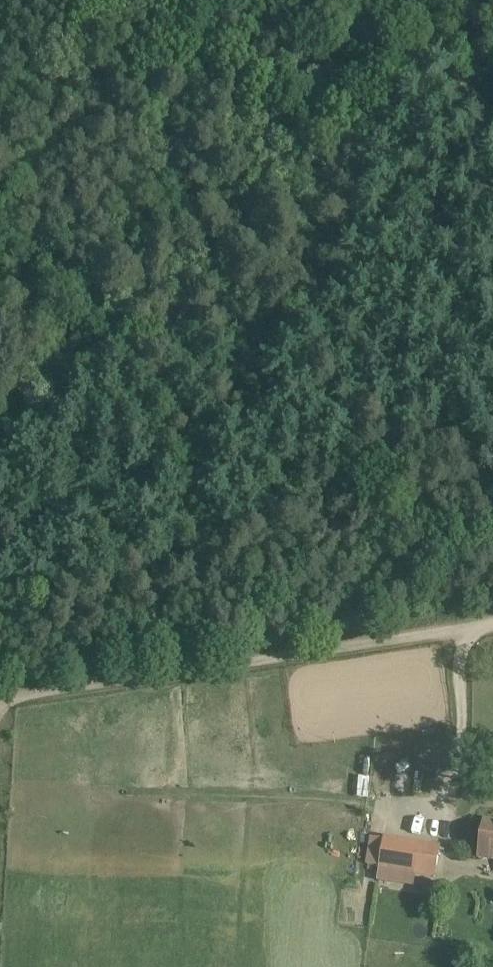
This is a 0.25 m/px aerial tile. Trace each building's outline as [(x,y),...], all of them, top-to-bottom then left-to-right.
[(385,837),(379,870),(437,880),(441,847),(385,837)]
